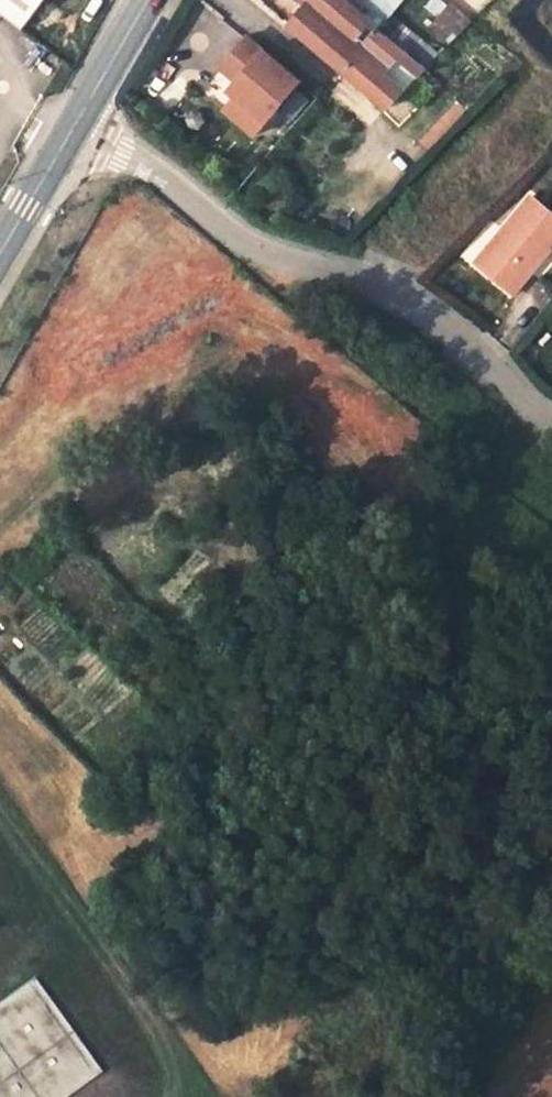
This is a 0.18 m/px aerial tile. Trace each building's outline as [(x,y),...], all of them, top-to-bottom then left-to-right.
[(26,23),(44,0),(0,0),(0,4),(26,23)] [(379,24),(347,0),(312,0),(313,0),(287,25),(340,64),(379,24)] [(389,18),(405,0),(367,0),(389,18)] [(435,19),(456,36),(477,16),(456,0),(450,0),(435,19)] [(393,35),(432,60),(446,44),(406,18),(393,35)] [(379,24),(340,64),(390,102),(407,83),(386,68),(399,55),(422,71),(432,60),(393,35),(379,24)] [(247,38),(221,70),(245,89),(237,99),(268,124),(302,82),(247,38)] [(245,89),(221,70),(214,80),(223,87),(211,100),(227,112),(258,137),(268,124),(237,99),(245,89)] [(533,193),(477,259),(515,291),(533,269),(529,266),(551,239),(551,240),(551,208),(533,193)] [(533,269),(551,246),(551,240),(551,239),(529,266),(533,269)] [(80,1041),(34,983),(0,1008),(0,1096),(5,1096),(80,1041)] [(5,1096),(75,1096),(107,1074),(80,1041),(5,1096)]
